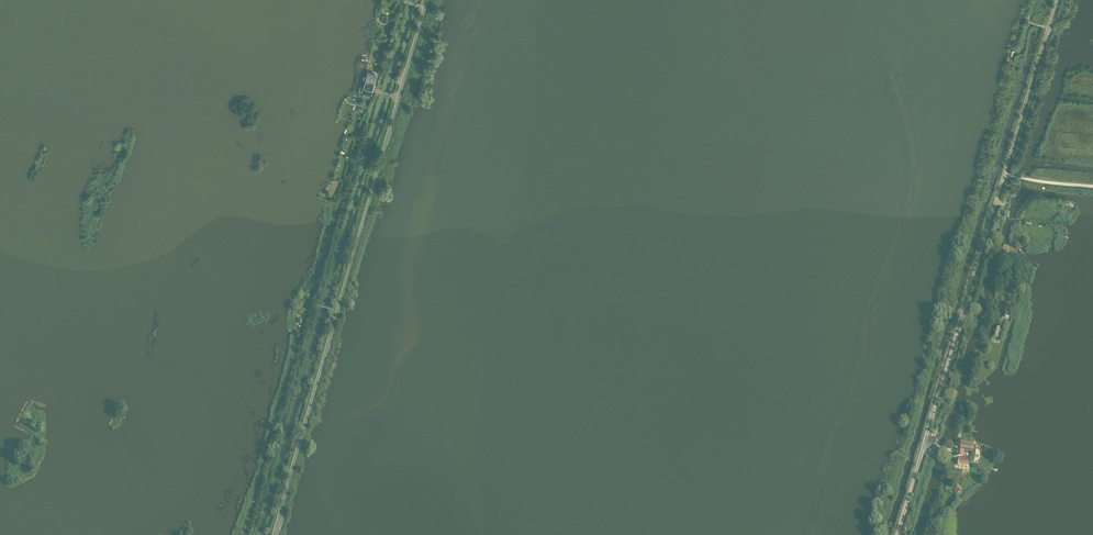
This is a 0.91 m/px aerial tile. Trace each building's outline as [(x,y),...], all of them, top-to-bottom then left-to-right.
[(367,73),(363,87),(372,89),(376,75),(367,73)] [(998,338),(1001,328),(995,327),(992,336),(998,338)] [(962,441),(961,448),(961,451),(964,451),(971,452),(976,452),(977,445),(974,445),(974,443),(972,442),(970,441),(970,442),(966,442),(966,441),(963,441),(962,441)] [(957,450),(956,456),(959,457),(959,459),(958,466),(966,467),(967,464),(970,464),(970,460),(971,457),(970,456),(969,457),(969,458),(964,457),(964,456),(963,455),(964,451),(961,451),(957,450)]
